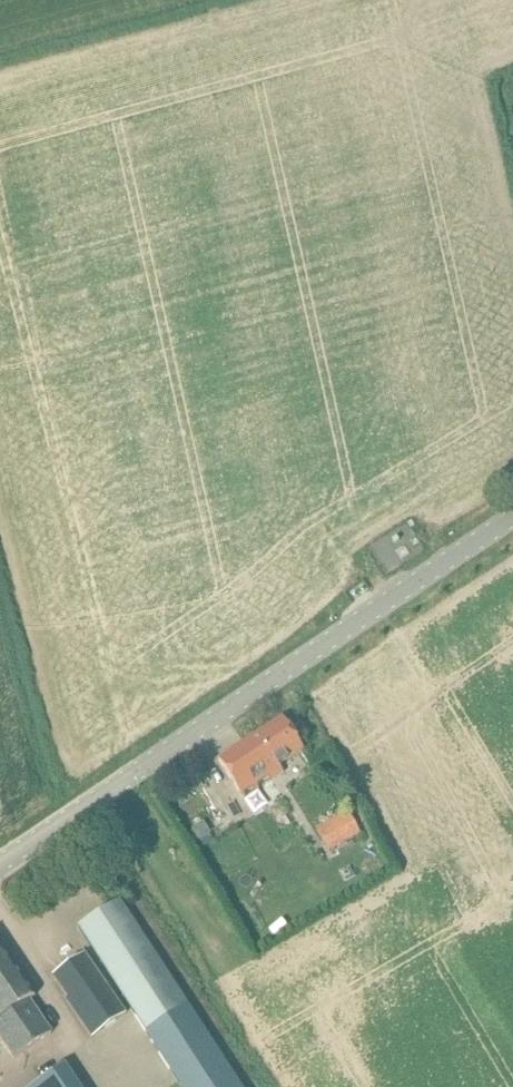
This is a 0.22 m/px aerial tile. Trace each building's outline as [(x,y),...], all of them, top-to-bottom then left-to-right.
[(283,718),(219,760),(245,800),(285,773),(280,766),(304,750),(283,718)] [(346,811),(315,829),(328,852),(359,834),(346,811)] [(120,900),(78,927),(182,1086),(241,1086),(120,900)] [(15,1058),(52,1034),(30,999),(35,995),(0,944),(0,1035),(15,1058)] [(126,1013),(97,971),(84,953),(53,974),(69,997),(66,998),(93,1037),(126,1013)] [(35,1086),(79,1086),(65,1067),(35,1086)]
